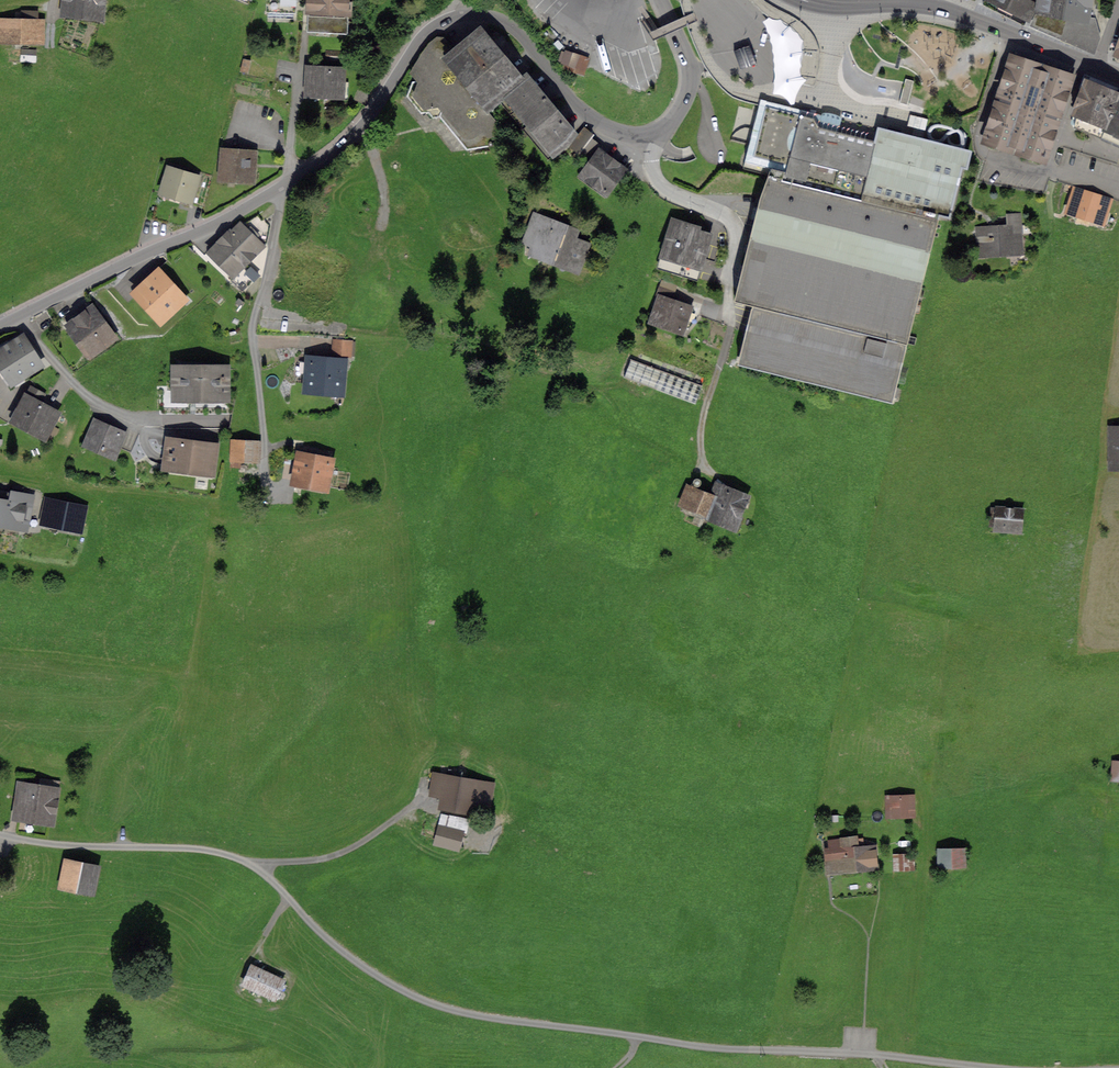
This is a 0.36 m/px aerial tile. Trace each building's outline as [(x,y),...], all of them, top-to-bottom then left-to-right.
[(64,9),(101,14),(103,0),(65,0),(64,9)] [(295,0),(269,0),(268,14),(294,15),(295,0)] [(347,29),(347,19),(345,9),(351,9),(349,0),(309,0),(308,8),(311,8),(310,27),(347,29)] [(766,1),(765,0),(751,0),(758,8),(768,16),(774,19),(785,24),(794,30),(800,36),(802,42),(803,48),(803,55),(797,76),(806,78),(816,80),(818,70),(820,59),(819,48),(815,38),(810,29),(802,22),(792,15),(779,9),(766,1)] [(1029,15),(1035,2),(1032,0),(999,0),(1029,15)] [(1064,11),(1066,0),(1041,0),(1040,3),(1034,16),(1063,29),(1067,11),(1064,11)] [(1064,11),(1067,11),(1089,15),(1089,14),(1094,15),(1096,0),(1066,0),(1064,11)] [(1,19),(1,38),(41,39),(42,20),(36,20),(36,11),(22,10),(22,20),(1,19)] [(1063,29),(1097,44),(1099,35),(1094,15),(1089,14),(1089,15),(1067,11),(1063,29)] [(774,19),(768,16),(762,20),(767,31),(770,39),(772,50),(773,59),(773,68),(773,80),(772,97),(794,103),(806,78),(797,76),(803,55),(803,48),(802,42),(800,36),(794,30),(785,24),(774,19)] [(480,29),(455,50),(449,55),(451,57),(485,99),(490,105),(499,97),(524,127),(530,122),(555,153),(568,141),(575,132),(527,74),(534,68),(502,31),(496,28),(486,36),(480,29)] [(451,57),(449,55),(455,50),(443,37),(438,36),(431,42),(422,53),(412,70),(419,78),(413,79),(407,94),(417,106),(424,105),(433,116),(441,114),(467,147),(494,144),(494,142),(492,140),(498,124),(481,102),(485,99),(451,57)] [(23,49),(22,58),(34,59),(34,49),(23,49)] [(328,49),(328,58),(350,59),(350,50),(328,49)] [(563,66),(578,71),(584,70),(589,56),(581,53),(581,55),(578,55),(563,49),(560,58),(565,60),(563,66)] [(1062,111),(1072,79),(1045,70),(1044,72),(1037,69),(1037,68),(1009,59),(1003,78),(1006,79),(986,138),(1045,157),(1056,122),(1055,122),(1059,110),(1062,111)] [(245,60),(242,70),(248,71),(251,62),(245,60)] [(348,93),(349,80),(341,80),(342,68),(310,67),(309,91),(348,93)] [(909,94),(913,80),(905,78),(904,82),(899,103),(907,105),(909,94)] [(1113,124),(1108,122),(1118,95),(1118,93),(1085,80),(1073,113),(1078,115),(1075,127),(1107,140),(1108,139),(1113,124)] [(361,83),(354,96),(365,102),(372,88),(361,83)] [(1118,145),(1118,95),(1108,122),(1113,124),(1108,139),(1107,140),(1118,145)] [(735,299),(753,303),(740,357),(894,395),(940,212),(949,215),(965,154),(915,141),(878,132),(876,140),(819,126),(819,124),(814,116),(809,114),(805,113),(759,102),(745,159),(771,166),(760,195),(735,299)] [(582,131),(572,144),(588,156),(598,144),(582,131)] [(604,146),(583,173),(606,190),(626,162),(604,146)] [(222,150),(220,175),(254,178),(256,152),(227,150),(222,150)] [(161,189),(192,199),(199,176),(168,166),(161,189)] [(1110,199),(1074,187),(1066,210),(1103,222),(1110,199)] [(157,201),(152,217),(168,221),(173,205),(157,201)] [(1021,241),(1021,231),(1023,231),(1023,222),(1020,222),(1020,213),(1010,213),(1011,224),(999,224),(999,223),(992,223),(992,229),(979,230),(979,236),(985,236),(986,250),(1013,249),(1013,241),(1021,241)] [(541,241),(538,250),(551,255),(551,258),(558,261),(561,259),(574,264),(578,254),(581,256),(585,254),(588,247),(570,240),(571,238),(570,236),(565,234),(565,232),(564,229),(561,228),(558,230),(553,229),(555,225),(553,220),(539,215),(533,232),(538,234),(537,236),(539,240),(541,241)] [(722,234),(675,219),(661,264),(695,274),(702,251),(716,255),(722,234)] [(209,246),(235,272),(254,253),(251,249),(260,240),(240,221),(231,230),(228,227),(209,246)] [(138,291),(161,316),(194,286),(171,261),(138,291)] [(661,297),(654,318),(681,328),(688,306),(661,297)] [(68,322),(88,348),(89,347),(93,353),(113,338),(90,307),(68,322)] [(26,373),(40,364),(23,336),(0,350),(0,361),(13,381),(26,373)] [(333,353),(350,354),(351,339),(335,338),(333,353)] [(310,372),(308,386),(340,389),(342,362),(333,361),(333,356),(323,356),(323,360),(299,358),(298,371),(310,372)] [(624,375),(696,401),(703,383),(631,357),(624,375)] [(55,378),(40,364),(26,373),(38,383),(34,389),(32,388),(15,418),(44,434),(60,403),(47,396),(57,380),(55,378)] [(177,366),(177,395),(225,395),(225,366),(177,366)] [(132,448),(139,432),(126,427),(123,432),(96,421),(87,441),(115,453),(124,433),(127,434),(123,443),(132,448)] [(296,479),(325,485),(332,450),(303,444),(304,440),(294,438),(291,454),(300,455),(296,479)] [(211,470),(214,445),(170,439),(167,464),(211,470)] [(232,457),(259,458),(260,441),(233,439),(232,457)] [(711,493),(717,496),(710,514),(734,523),(745,496),(715,483),(711,493)] [(696,508),(710,514),(717,496),(711,493),(687,484),(680,501),(696,508)] [(28,528),(34,495),(1,489),(0,493),(0,522),(28,528)] [(47,499),(43,520),(81,528),(86,507),(47,499)] [(992,505),(990,523),(1020,526),(1021,508),(992,505)] [(471,809),(472,803),(488,806),(493,781),(476,778),(476,780),(435,773),(432,791),(443,793),(441,804),(471,809)] [(20,783),(15,814),(53,819),(59,781),(41,778),(40,786),(20,783)] [(887,795),(888,813),(913,813),(912,795),(887,795)] [(435,841),(459,847),(463,831),(439,825),(435,841)] [(826,847),(828,869),(876,865),(874,846),(862,847),(861,837),(855,838),(855,836),(830,839),(831,847),(826,847)] [(939,846),(940,863),(963,863),(963,846),(939,846)] [(895,854),(896,866),(912,866),(912,854),(895,854)] [(67,860),(62,884),(93,890),(98,866),(67,860)] [(252,966),(245,982),(274,995),(282,980),(252,966)]
